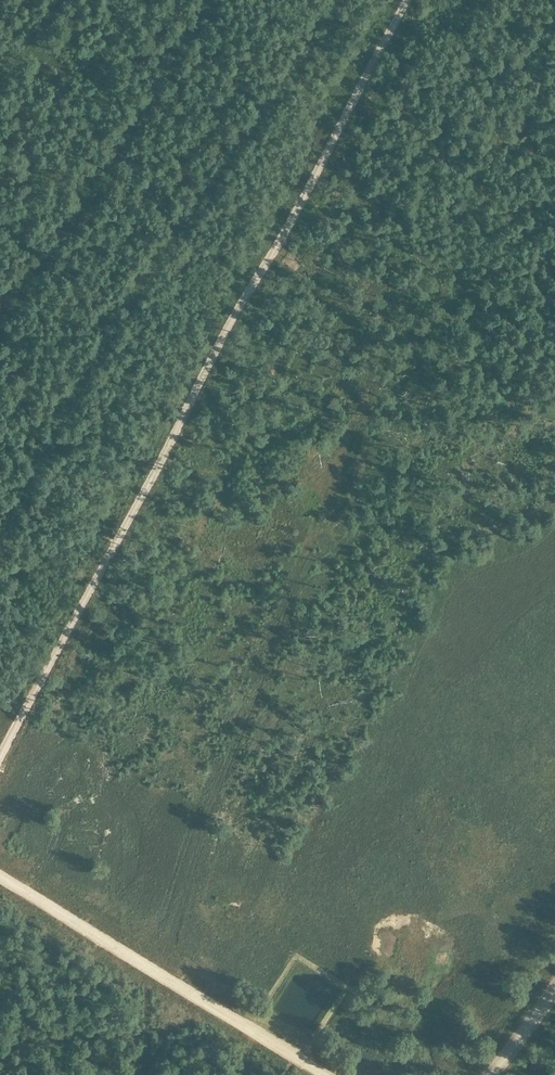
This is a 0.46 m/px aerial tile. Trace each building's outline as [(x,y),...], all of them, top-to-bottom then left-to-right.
[(297,1017),(295,1017),(295,1025),(307,1026),(308,1016),(305,1015),(305,1008),(297,1007),(297,1017)]
